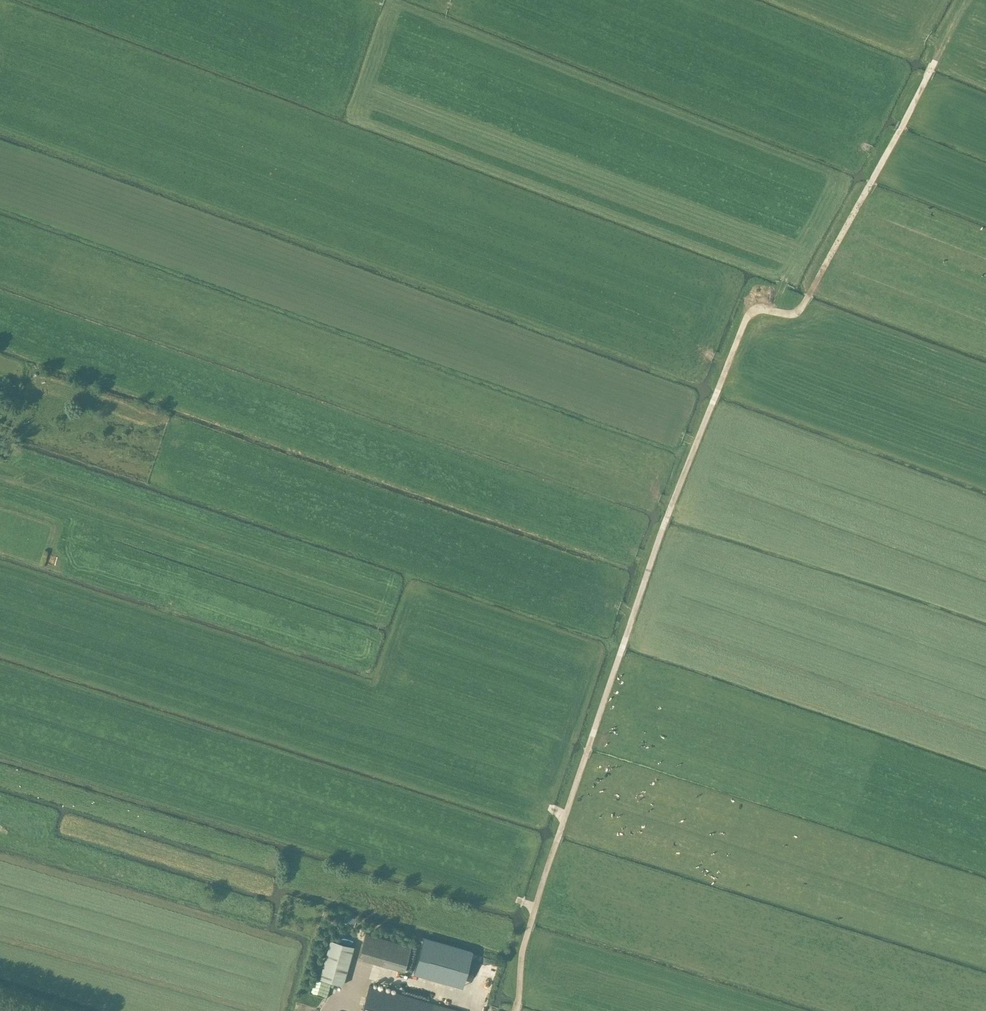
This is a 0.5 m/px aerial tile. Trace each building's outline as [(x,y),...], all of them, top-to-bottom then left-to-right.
[(345,914),(343,921),(354,925),(356,918),(345,914)] [(404,971),(411,947),(365,934),(359,957),(404,971)] [(423,939),(414,973),(453,983),(462,950),(423,939)] [(343,985),(354,946),(330,940),(319,978),(343,985)] [(433,1003),(433,1004),(369,985),(362,1010),(461,1010),(433,1003)]
